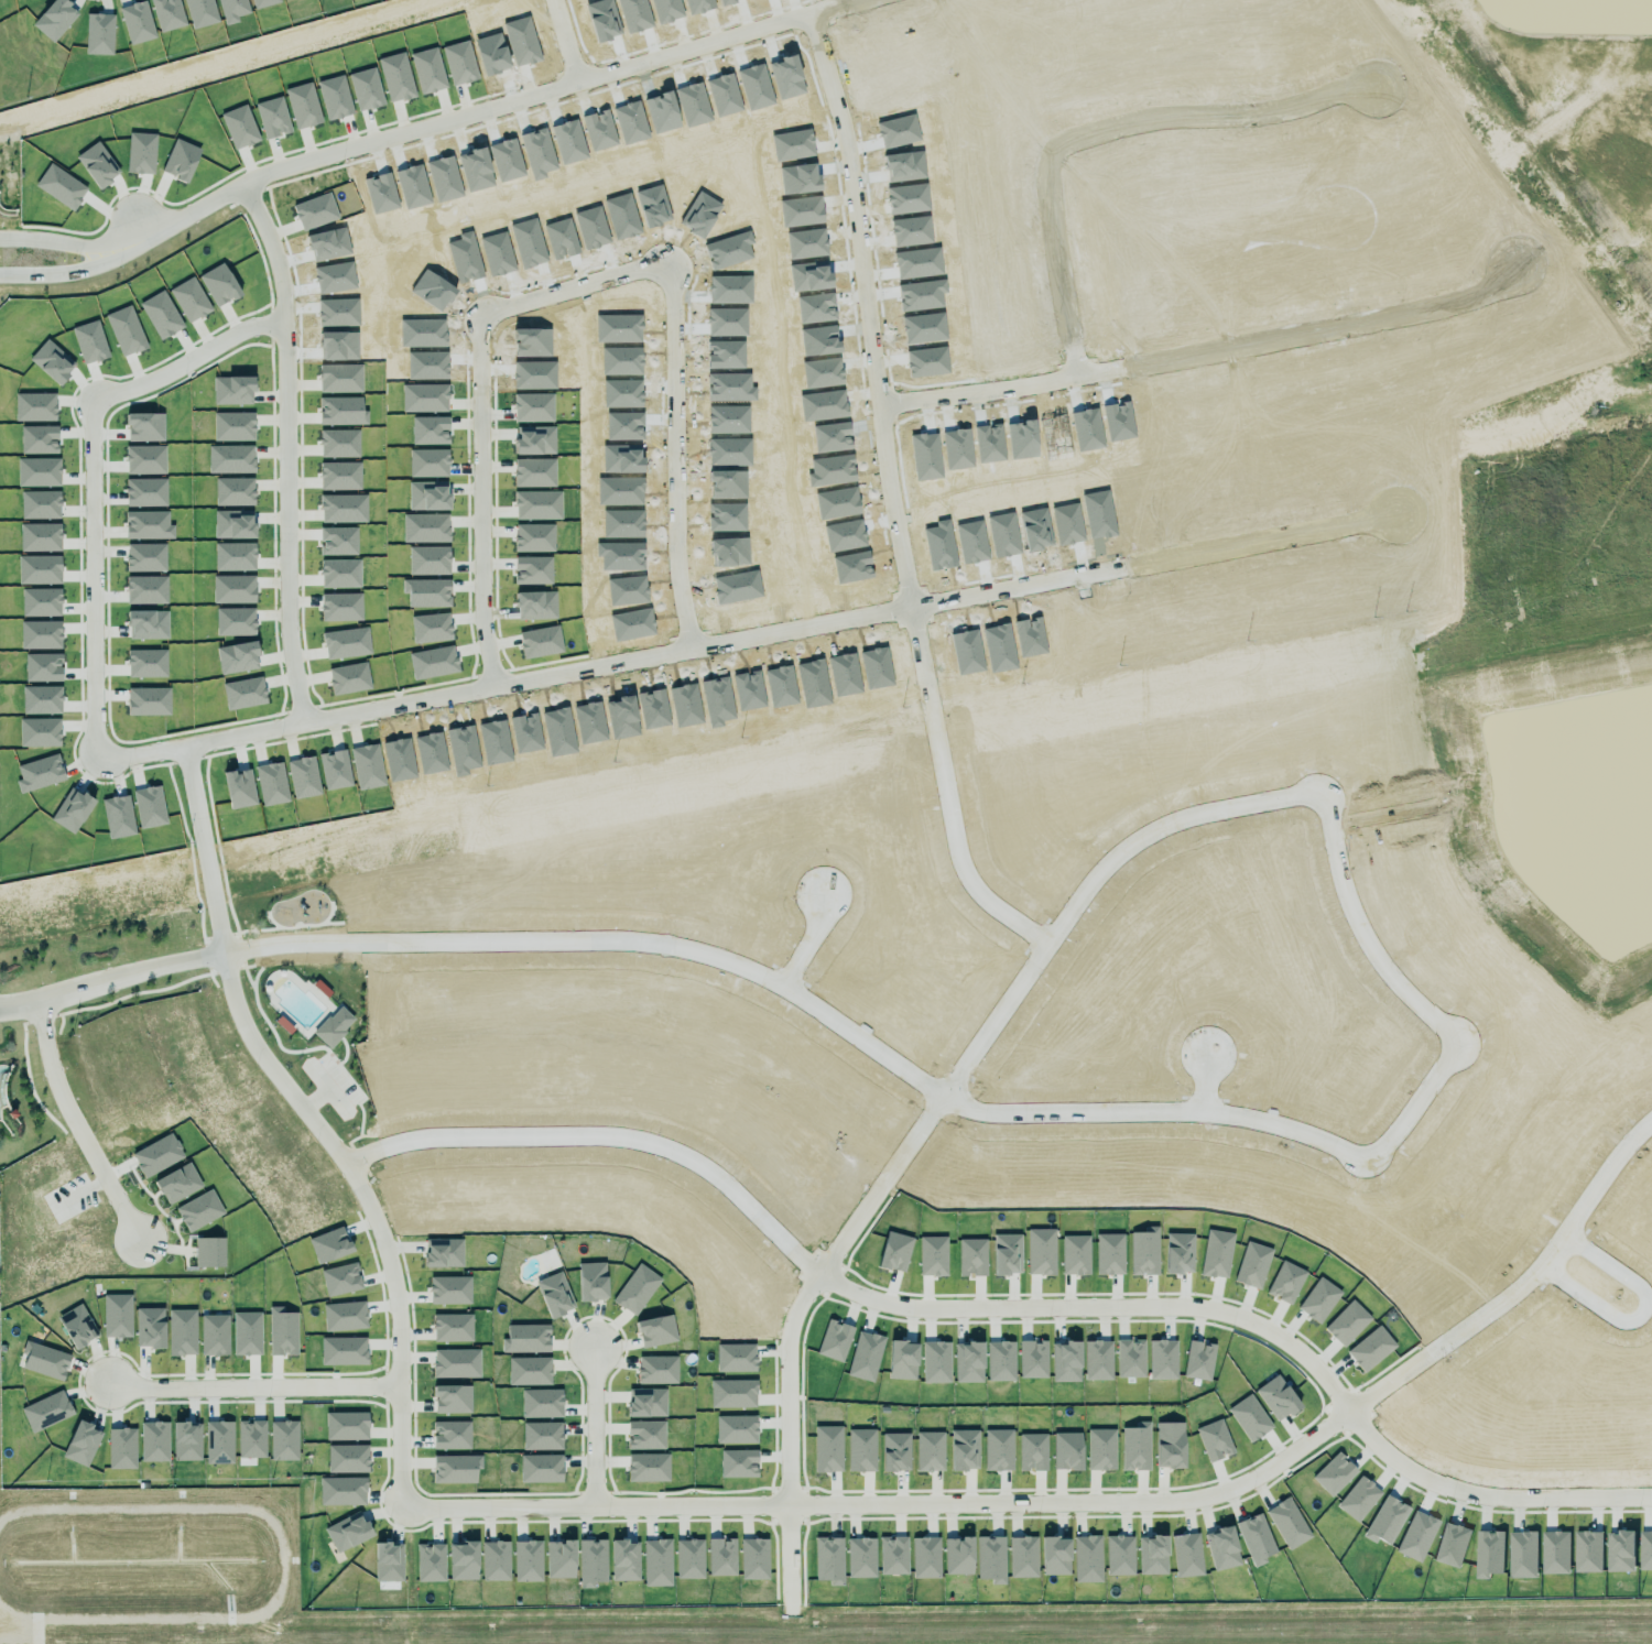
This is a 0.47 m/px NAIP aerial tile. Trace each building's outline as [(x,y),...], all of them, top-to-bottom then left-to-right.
[(354,1020),(339,1005),(312,1033),(328,1048),(354,1020)] [(166,1206),(202,1187),(189,1162),(153,1180),(166,1206)] [(223,1214),(211,1189),(174,1208),(187,1233),(223,1214)] [(317,1265),(352,1251),(342,1225),(307,1239),(317,1265)] [(1232,1233),(1205,1230),(1200,1275),(1227,1278),(1232,1233)] [(194,1238),(195,1267),(224,1267),(223,1237),(194,1238)] [(462,1239),(423,1240),(424,1267),(462,1267),(462,1239)] [(1259,1289),(1271,1249),(1246,1241),(1233,1281),(1259,1289)] [(1291,1304),(1305,1271),(1280,1260),(1266,1294),(1291,1304)] [(326,1297),(362,1289),(356,1262),(319,1271),(326,1297)] [(606,1300),(605,1262),(577,1263),(578,1301),(606,1300)] [(611,1301),(634,1317),(661,1279),(638,1263),(611,1301)] [(535,1280),(547,1318),(570,1311),(563,1289),(566,1288),(560,1272),(535,1280)] [(429,1277),(430,1304),(470,1303),(470,1276),(429,1277)] [(1320,1323),(1340,1290),(1316,1277),(1297,1310),(1320,1323)] [(103,1295),(104,1337),(131,1337),(130,1294),(103,1295)] [(1370,1318),(1351,1299),(1323,1329),(1343,1347),(1370,1318)] [(365,1302),(322,1303),(323,1331),(366,1330),(365,1302)] [(73,1349),(98,1336),(80,1304),(56,1317),(73,1349)] [(297,1355),(296,1312),(283,1312),(283,1307),(268,1307),(269,1356),(297,1355)] [(135,1308),(136,1348),(164,1347),(163,1308),(135,1308)] [(195,1309),(168,1310),(169,1355),(196,1355),(195,1309)] [(260,1313),(232,1313),(233,1355),(260,1355),(260,1313)] [(471,1314),(432,1314),(433,1342),(471,1341),(471,1314)] [(676,1341),(671,1314),(635,1321),(640,1348),(676,1341)] [(227,1315),(200,1316),(201,1356),(228,1355),(227,1315)] [(549,1325),(506,1325),(506,1338),(501,1338),(501,1352),(548,1353),(549,1325)] [(1395,1346),(1378,1325),(1345,1352),(1362,1373),(1395,1346)] [(366,1337),(320,1338),(321,1365),(366,1364),(366,1337)] [(62,1381),(70,1355),(24,1341),(20,1353),(25,1355),(21,1369),(62,1381)] [(479,1378),(479,1349),(432,1350),(433,1378),(479,1378)] [(676,1383),(676,1356),(637,1356),(638,1383),(676,1383)] [(508,1358),(508,1385),(550,1384),(550,1357),(508,1358)] [(433,1413),(470,1414),(470,1385),(434,1385),(433,1413)] [(562,1417),(561,1389),(521,1390),(521,1418),(562,1417)] [(665,1416),(664,1389),(627,1389),(628,1417),(665,1416)] [(30,1433),(72,1415),(62,1390),(20,1408),(30,1433)] [(368,1440),(367,1412),(325,1413),(326,1440),(368,1440)] [(89,1467),(100,1430),(74,1421),(63,1458),(89,1467)] [(205,1463),(232,1463),(232,1421),(205,1422),(205,1463)] [(265,1458),(265,1421),(237,1421),(238,1458),(265,1458)] [(297,1460),(298,1421),(270,1421),(269,1460),(297,1460)] [(627,1422),(628,1449),(664,1449),(664,1421),(627,1422)] [(1149,1470),(1148,1421),(1133,1422),(1134,1427),(1120,1428),(1121,1471),(1149,1470)] [(141,1461),(168,1461),(168,1422),(140,1422),(141,1461)] [(172,1422),(173,1461),(200,1460),(200,1424),(187,1424),(187,1422),(172,1422)] [(433,1449),(470,1449),(469,1422),(433,1422),(433,1449)] [(522,1450),(561,1449),(561,1422),(522,1423),(522,1450)] [(814,1472),(842,1472),(841,1426),(814,1426),(814,1472)] [(109,1469),(136,1468),(135,1428),(108,1429),(109,1469)] [(875,1471),(874,1429),(847,1430),(848,1471),(875,1471)] [(1114,1429),(1087,1429),(1088,1470),(1115,1470),(1114,1429)] [(977,1430),(949,1431),(950,1470),(978,1470),(977,1430)] [(1011,1430),(984,1430),(985,1471),(1012,1470),(1011,1430)] [(1182,1430),(1155,1430),(1156,1468),(1183,1467),(1182,1430)] [(916,1471),(943,1471),(943,1432),(916,1432),(916,1471)] [(1081,1469),(1080,1432),(1052,1433),(1053,1470),(1081,1469)] [(881,1471),(910,1471),(909,1433),(880,1433),(881,1471)] [(1046,1433),(1018,1434),(1018,1471),(1046,1470),(1046,1433)] [(368,1472),(368,1445),(327,1445),(328,1472),(368,1472)] [(1311,1477),(1330,1497),(1357,1471),(1338,1452),(1311,1477)] [(668,1481),(668,1454),(628,1454),(628,1482),(668,1481)] [(433,1483),(476,1483),(476,1469),(481,1469),(481,1455),(433,1456),(433,1483)] [(520,1455),(520,1483),(562,1482),(562,1455),(520,1455)] [(1381,1491),(1360,1475),(1336,1507),(1358,1523),(1381,1491)] [(366,1504),(366,1477),(320,1478),(320,1505),(366,1504)] [(1363,1537),(1374,1543),(1377,1538),(1389,1545),(1409,1507),(1385,1494),(1363,1537)] [(1265,1510),(1288,1550),(1311,1537),(1289,1497),(1265,1510)] [(1439,1521),(1414,1510),(1395,1552),(1420,1563),(1439,1521)] [(337,1554),(371,1535),(358,1511),(324,1529),(337,1554)] [(1253,1567),(1266,1561),(1264,1557),(1277,1551),(1260,1512),(1235,1523),(1253,1567)] [(1459,1568),(1471,1530),(1444,1522),(1433,1560),(1459,1568)] [(1241,1564),(1230,1526),(1203,1533),(1214,1571),(1241,1564)] [(1504,1532),(1477,1531),(1475,1579),(1489,1579),(1489,1574),(1503,1574),(1504,1532)] [(1606,1572),(1633,1572),(1634,1531),(1619,1531),(1618,1535),(1606,1534),(1606,1572)] [(1639,1570),(1651,1570),(1651,1531),(1638,1531),(1639,1570)] [(1535,1532),(1508,1533),(1509,1578),(1536,1577),(1535,1532)] [(1568,1532),(1541,1532),(1542,1574),(1568,1574),(1568,1532)] [(1573,1532),(1574,1573),(1601,1572),(1601,1532),(1573,1532)] [(1201,1576),(1200,1534),(1173,1535),(1174,1577),(1201,1576)] [(1009,1537),(1010,1578),(1037,1577),(1036,1536),(1009,1537)] [(1101,1582),(1101,1536),(1074,1536),(1074,1582),(1101,1582)] [(1107,1576),(1134,1575),(1133,1536),(1106,1537),(1107,1576)] [(1138,1537),(1139,1574),(1167,1574),(1166,1536),(1138,1537)] [(842,1537),(814,1538),(815,1580),(829,1580),(829,1586),(842,1585),(842,1537)] [(879,1575),(908,1574),(907,1537),(879,1537),(879,1575)] [(912,1537),(912,1578),(940,1577),(939,1537),(912,1537)] [(1004,1537),(977,1537),(977,1579),(990,1579),(990,1584),(1004,1584),(1004,1537)] [(1069,1574),(1069,1537),(1041,1538),(1041,1575),(1069,1574)] [(874,1538),(847,1538),(847,1577),(875,1577),(874,1538)] [(944,1538),(945,1575),(972,1574),(972,1538),(944,1538)] [(671,1539),(643,1540),(644,1586),(671,1586),(671,1539)] [(675,1578),(703,1579),(704,1540),(676,1539),(675,1578)] [(707,1539),(708,1576),(736,1575),(735,1539),(707,1539)] [(767,1539),(740,1539),(741,1579),(768,1579),(767,1539)] [(579,1540),(580,1588),(593,1588),(593,1582),(607,1582),(606,1540),(579,1540)] [(611,1581),(639,1581),(638,1543),(626,1543),(626,1540),(610,1540),(611,1581)] [(481,1542),(482,1581),(509,1580),(509,1541),(481,1542)] [(542,1581),(541,1541),(514,1541),(514,1581),(542,1581)] [(546,1578),(574,1578),(574,1541),(546,1541),(546,1578)] [(449,1542),(449,1580),(476,1580),(477,1543),(449,1542)] [(402,1543),(374,1544),(375,1581),(402,1581),(402,1543)] [(417,1582),(445,1581),(444,1544),(416,1545),(417,1582)]
